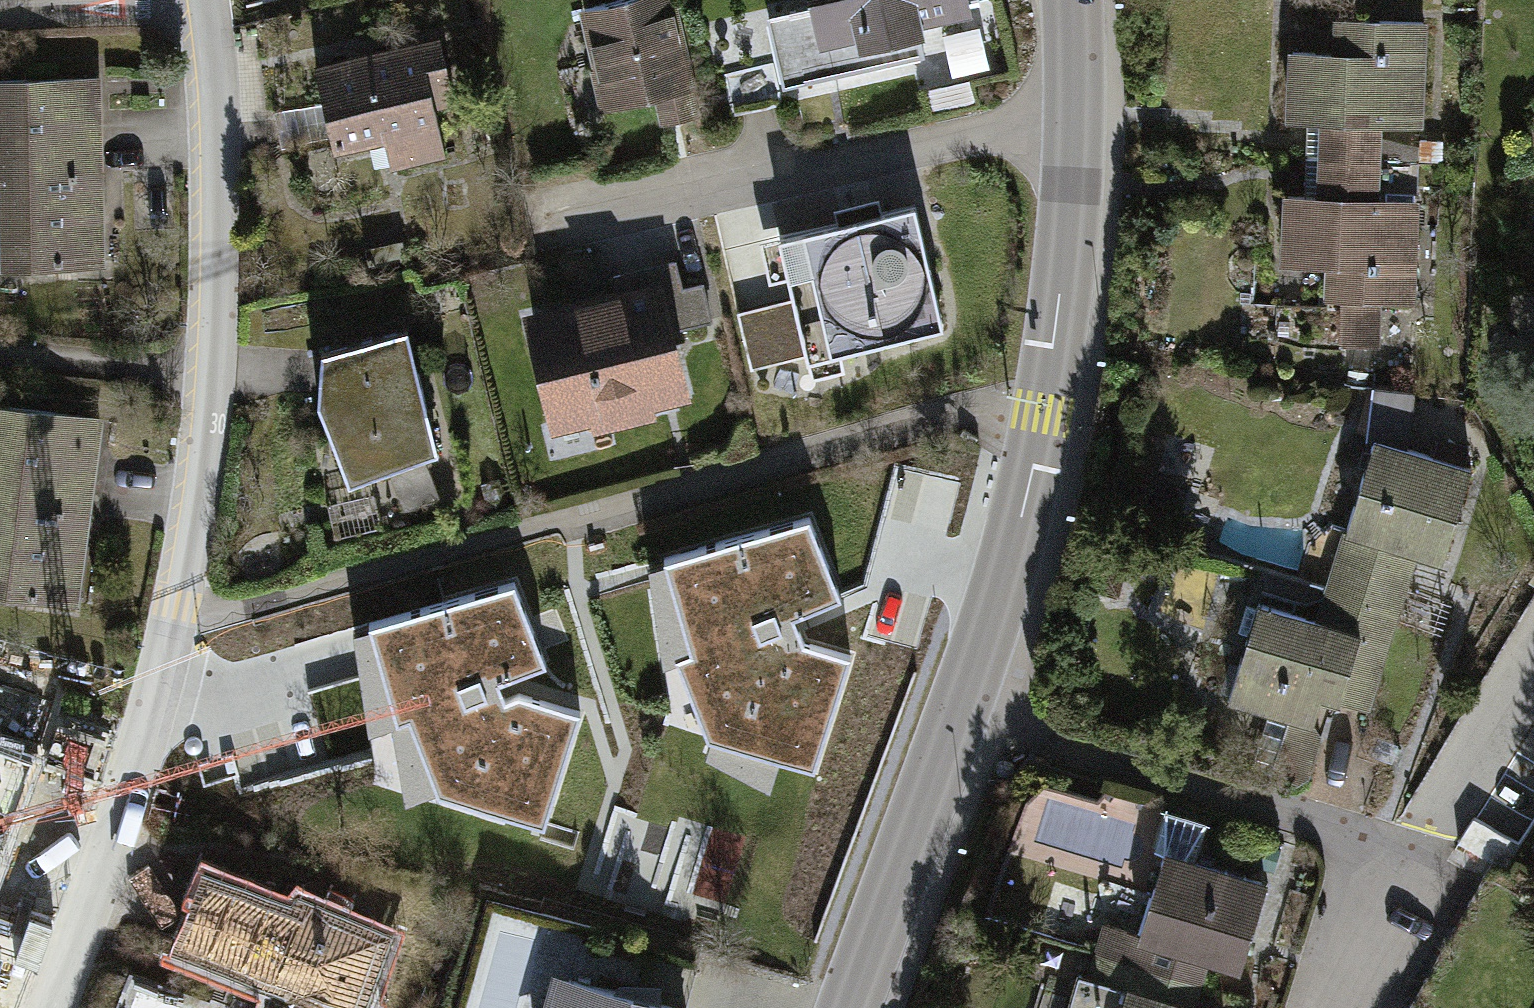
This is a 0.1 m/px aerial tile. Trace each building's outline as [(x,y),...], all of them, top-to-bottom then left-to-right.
[(669,0),(617,0),(584,8),(599,73),(612,70),(620,104),(656,96),(662,121),(695,113),(669,0)] [(964,0),(813,0),(815,6),(790,11),(806,81),(924,55),(916,21),(966,10),(964,0)] [(1321,120),(1320,158),(1379,161),(1380,140),(1381,123),(1420,125),(1424,23),(1340,20),(1338,54),(1293,53),(1290,119),(1321,120)] [(440,40),(316,68),(333,147),(385,135),(392,164),(444,152),(434,107),(454,103),(440,40)] [(96,79),(74,80),(75,120),(97,119),(96,79)] [(74,80),(0,81),(0,175),(3,175),(98,173),(97,119),(75,120),(74,80)] [(973,101),(969,81),(922,92),(927,112),(973,101)] [(1416,147),(1380,140),(1379,161),(1416,162),(1416,147)] [(1379,185),(1379,161),(1320,158),(1319,197),(1287,196),(1285,260),(1330,261),(1329,297),(1344,298),(1342,345),(1375,346),(1377,298),(1411,299),(1414,202),(1378,201),(1379,185)] [(1416,162),(1379,161),(1379,185),(1415,180),(1416,162)] [(98,173),(3,175),(6,264),(87,262),(86,203),(99,203),(98,173)] [(99,203),(86,203),(87,262),(100,262),(99,203)] [(915,206),(779,237),(793,299),(736,312),(749,371),(943,326),(915,206)] [(710,319),(702,284),(681,289),(674,262),(614,277),(619,300),(533,322),(557,419),(592,411),(594,420),(650,407),(648,397),(681,389),(666,329),(710,319)] [(438,451),(407,327),(321,349),(318,401),(349,484),(438,451)] [(1369,437),(1374,439),(1405,448),(1412,399),(1383,389),(1369,437)] [(76,416),(0,406),(0,500),(86,511),(93,460),(70,457),(76,416)] [(98,419),(76,416),(70,457),(93,460),(98,419)] [(1363,536),(1345,593),(1398,610),(1416,552),(1442,560),(1471,468),(1405,448),(1374,439),(1346,530),(1363,536)] [(86,511),(0,500),(0,592),(62,600),(69,541),(81,543),(86,511)] [(807,521),(669,559),(696,652),(681,657),(710,733),(811,766),(845,658),(804,646),(790,612),(835,594),(807,521)] [(74,602),(81,543),(69,541),(62,600),(74,602)] [(371,624),(398,718),(410,714),(440,791),(542,824),(577,712),(519,694),(505,699),(496,678),(543,660),(513,584),(371,624)] [(1367,710),(1398,610),(1345,593),(1335,626),(1259,603),(1229,699),(1312,724),(1321,696),(1367,710)] [(20,763),(0,756),(0,788),(10,792),(20,763)] [(20,763),(10,792),(0,788),(0,811),(13,816),(0,852),(0,868),(36,769),(20,763)] [(13,816),(0,811),(0,852),(13,816)] [(1241,968),(1266,884),(1194,862),(1205,823),(1166,811),(1155,850),(1165,853),(1140,936),(1107,926),(1099,952),(1123,960),(1197,982),(1205,957),(1241,968)] [(1521,846),(1473,818),(1458,843),(1506,871),(1521,846)] [(387,944),(335,924),(319,913),(301,917),(206,878),(181,942),(279,982),(296,989),(288,1007),(361,1007),(387,944)] [(1091,977),(1127,988),(1120,966),(1123,960),(1099,952),(1091,977)] [(1189,1007),(1197,982),(1123,960),(1120,966),(1127,988),(1126,999),(1076,985),(1069,1007),(1192,1007),(1189,1007)] [(562,977),(553,1007),(674,1007),(562,977)] [(279,982),(268,1007),(288,1007),(296,989),(279,982)]
